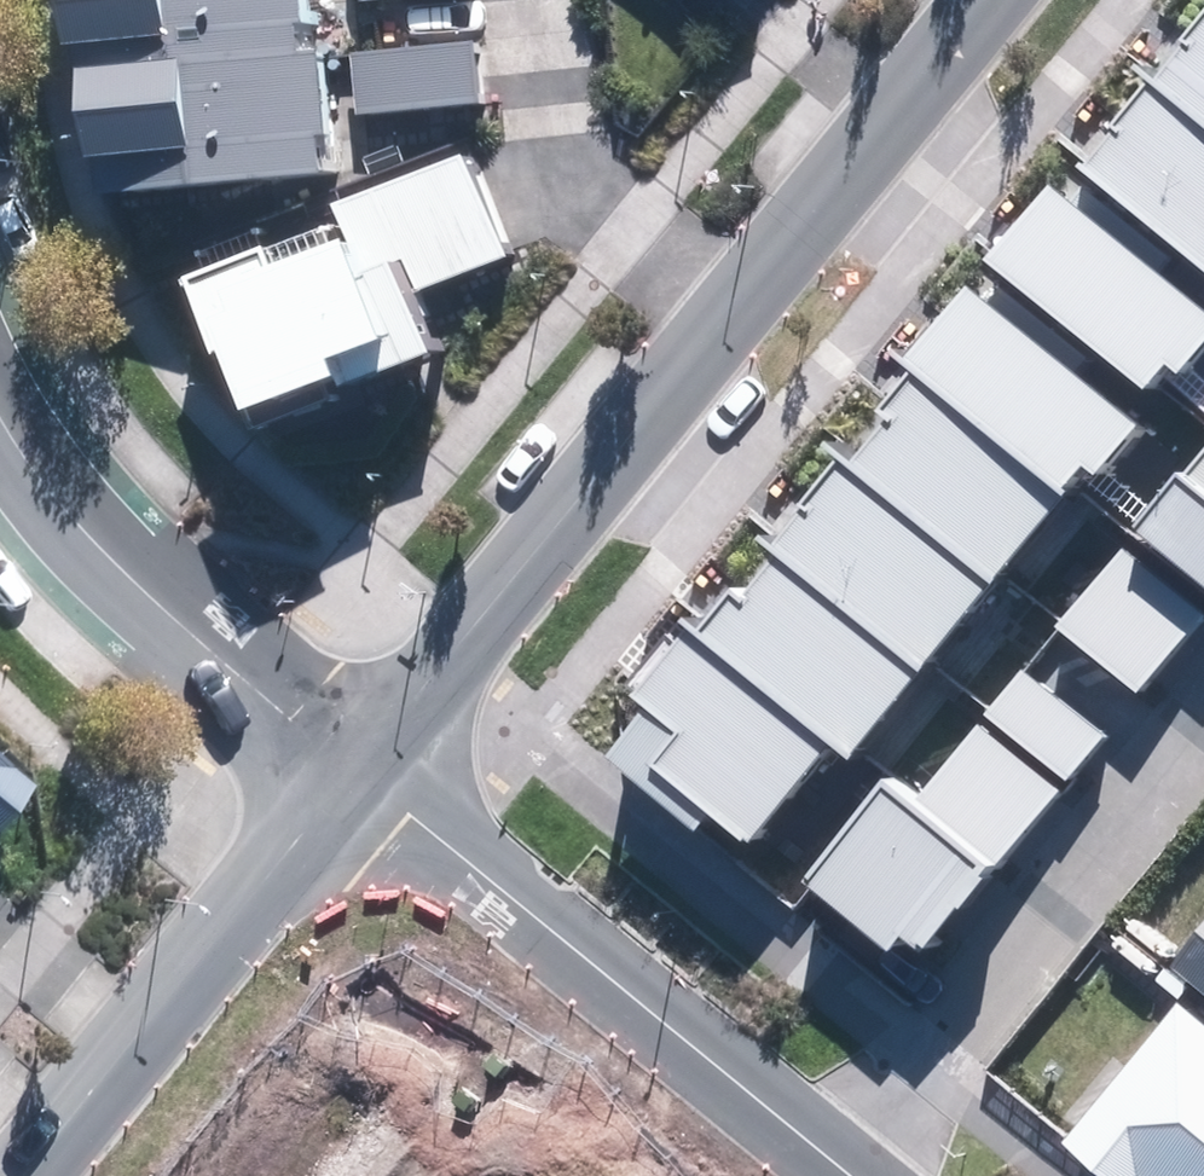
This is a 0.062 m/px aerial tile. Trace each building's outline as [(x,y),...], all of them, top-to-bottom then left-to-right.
[(88,191),(318,167),(316,141),(327,140),(318,50),(292,53),(289,24),(304,22),(302,0),(68,0),(88,191)] [(1177,250),(1203,271),(1203,20),(1154,83),(1142,74),(1069,165),(1177,250)] [(472,40),(349,51),(354,116),(477,105),(472,40)] [(340,391),(427,353),(402,296),(504,252),(460,150),(328,207),(341,236),(270,267),(260,244),(179,278),(211,354),(214,353),(240,415),(333,375),(340,391)] [(1097,353),(1139,389),(1164,360),(1182,375),(1203,349),(1203,311),(1157,271),(1166,260),(1064,172),(988,260),(1097,353)] [(710,812),(748,843),(826,745),(846,760),(1081,468),(1094,478),(1135,426),(1076,378),(1090,361),(978,272),(905,362),(911,367),(875,411),(887,421),(850,468),(834,455),(762,545),(775,555),(738,601),(726,592),(693,634),(680,623),(624,693),(646,711),(607,759),(696,829),(710,812)] [(1134,693),(1203,609),(1203,449),(1055,628),(1134,693)] [(910,803),(882,780),(800,879),(886,949),(899,934),(922,954),(1104,732),(1022,666),(910,803)] [(38,786),(0,755),(0,831),(38,786)] [(1161,969),(1203,1004),(1203,917),(1161,969)] [(1176,1001),(1063,1143),(1105,1175),(1203,1175),(1203,1023),(1176,1001)]
